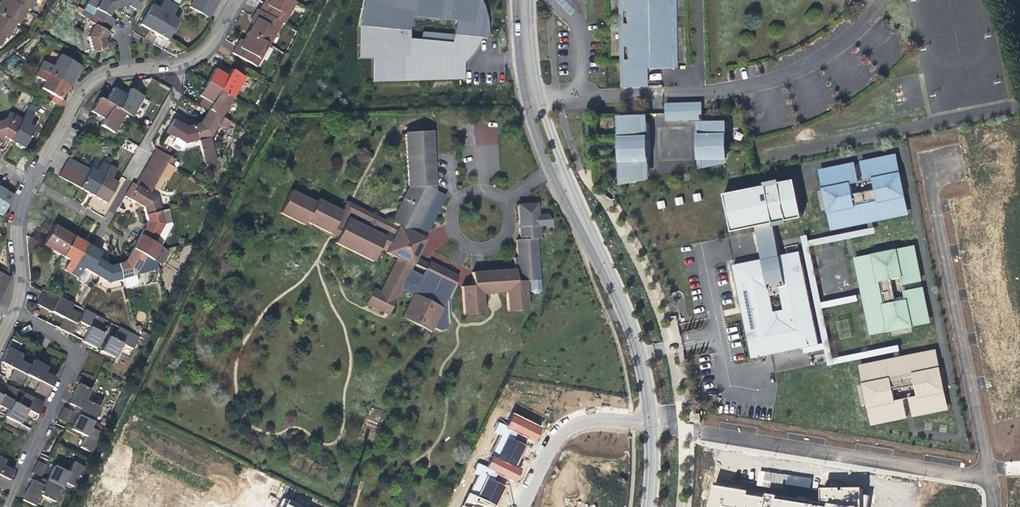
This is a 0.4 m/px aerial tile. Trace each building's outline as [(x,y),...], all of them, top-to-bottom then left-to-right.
[(26,11),(7,0),(2,0),(0,3),(0,17),(15,25),(17,27),(26,11)] [(26,11),(28,12),(35,0),(7,0),(26,11)] [(91,15),(111,27),(114,20),(108,17),(111,10),(119,8),(117,0),(87,0),(81,10),(91,15)] [(119,8),(127,7),(133,10),(138,0),(117,0),(119,8)] [(153,32),(170,2),(166,0),(162,0),(157,8),(151,4),(139,25),(147,29),(153,32)] [(215,7),(203,0),(192,0),(192,1),(211,13),(215,7)] [(262,12),(284,25),(286,26),(299,4),(293,0),(273,0),(269,6),(266,5),(262,12)] [(354,28),(356,60),(369,59),(370,83),(462,80),(462,63),(458,66),(455,68),(453,70),(453,75),(379,78),(378,46),(360,47),(359,29),(363,11),(387,16),(389,3),(375,0),(360,0),(354,28)] [(473,0),(389,0),(387,16),(363,11),(359,29),(360,47),(378,46),(379,78),(453,75),(453,70),(455,68),(458,66),(462,63),(467,58),(468,55),(471,52),(473,48),(475,44),(477,38),(478,35),(479,32),(480,29),(472,27),(473,21),(474,19),(483,17),(481,12),(477,1),(473,0)] [(619,11),(623,12),(623,24),(619,24),(620,47),(624,47),(625,60),(620,60),(621,87),(639,87),(639,69),(639,56),(647,55),(648,69),(670,68),(670,27),(665,27),(665,19),(669,19),(669,0),(619,0),(619,11)] [(208,18),(211,13),(192,1),(188,6),(208,18)] [(177,6),(170,2),(153,32),(161,37),(165,40),(177,20),(171,16),(177,6)] [(272,46),(284,25),(262,12),(259,11),(255,19),(259,20),(254,28),(251,34),(272,46)] [(106,36),(111,27),(91,15),(87,21),(94,25),(87,36),(91,51),(106,47),(104,39),(106,36)] [(15,25),(0,17),(0,44),(3,39),(6,41),(15,25)] [(485,28),(484,21),(483,18),(483,17),(474,19),(473,21),(472,27),(480,29),(479,32),(478,35),(477,38),(484,38),(485,28)] [(259,69),(272,46),(251,34),(246,43),(242,49),(239,47),(235,55),(259,69)] [(43,62),(38,70),(67,86),(70,88),(74,80),(72,79),(74,75),(79,66),(59,55),(52,67),(43,62)] [(648,69),(647,55),(639,56),(639,69),(648,69)] [(213,74),(208,82),(235,97),(247,77),(232,69),(229,76),(216,69),(213,74)] [(64,92),(67,86),(38,70),(34,76),(44,82),(40,88),(52,95),(49,101),(61,108),(65,102),(60,99),(64,92)] [(223,117),(235,97),(208,82),(204,90),(200,96),(204,98),(213,103),(210,110),(223,117)] [(115,89),(108,101),(127,113),(133,116),(145,97),(131,89),(129,93),(127,96),(115,89)] [(116,132),(127,113),(108,101),(101,98),(93,111),(103,117),(106,119),(103,125),(116,132)] [(201,104),(210,110),(213,103),(204,98),(201,104)] [(700,102),(664,103),(665,118),(700,117),(700,102)] [(30,104),(26,111),(33,115),(37,108),(30,104)] [(230,121),(223,117),(210,110),(205,118),(203,122),(195,124),(199,138),(204,156),(215,153),(210,135),(213,135),(219,125),(226,128),(230,121)] [(33,115),(26,111),(22,119),(9,140),(17,145),(23,148),(34,128),(28,124),(33,115)] [(9,140),(22,119),(9,112),(5,120),(0,121),(0,138),(3,137),(4,138),(9,140)] [(643,120),(643,113),(622,113),(624,182),(644,177),(644,171),(644,166),(642,165),(642,155),(644,154),(644,137),(641,137),(641,127),(643,126),(643,120)] [(186,142),(199,138),(195,124),(188,126),(183,123),(174,118),(167,131),(176,136),(186,142)] [(721,119),(701,119),(701,128),(701,133),(703,132),(703,154),(702,155),(702,161),(702,165),(723,161),(723,154),(725,154),(724,132),(722,132),(721,119)] [(647,120),(643,120),(643,126),(641,127),(641,137),(644,137),(644,154),(642,155),(642,165),(644,166),(644,171),(648,171),(648,159),(650,148),(650,138),(647,128),(647,120)] [(402,290),(411,269),(413,265),(416,259),(420,250),(425,240),(422,238),(443,196),(435,192),(431,132),(403,134),(407,189),(390,225),(386,233),(384,238),(374,233),(365,229),(347,220),(336,240),(335,244),(371,263),(379,250),(386,253),(386,254),(396,259),(380,293),(374,290),(366,305),(388,316),(402,290)] [(184,146),(186,142),(176,136),(174,141),(184,146)] [(166,161),(170,155),(158,148),(155,154),(166,161)] [(829,193),(828,187),(823,188),(820,171),(824,170),(824,169),(836,167),(836,168),(844,166),(844,165),(854,163),(854,161),(818,168),(830,229),(908,213),(896,152),(859,160),(860,161),(870,159),(871,161),(879,159),(878,158),(890,155),(890,157),(895,156),(899,173),(896,173),(894,174),(895,180),(896,180),(898,180),(899,181),(900,182),(900,183),(900,184),(900,185),(899,187),(899,188),(897,188),(898,194),(903,193),(906,210),(901,211),(902,213),(890,215),(890,214),(881,215),(881,217),(871,219),(869,212),(865,213),(866,220),(857,222),(857,220),(847,222),(847,224),(836,226),(835,225),(831,226),(827,209),(832,208),(831,202),(830,202),(828,202),(827,201),(826,200),(825,199),(825,197),(826,196),(826,195),(827,194),(829,193)] [(217,161),(215,153),(204,156),(206,164),(217,161)] [(151,160),(163,167),(166,161),(155,154),(151,160)] [(906,210),(903,193),(898,194),(897,188),(899,188),(899,187),(900,185),(900,184),(900,183),(900,182),(899,181),(898,180),(896,180),(895,180),(894,174),(896,173),(899,173),(895,156),(890,157),(890,155),(878,158),(879,159),(871,161),(870,159),(860,161),(863,180),(872,178),(874,188),(852,192),(850,182),(858,181),(854,163),(844,165),(844,166),(836,168),(836,167),(824,169),(824,170),(820,171),(823,188),(828,187),(829,193),(827,194),(826,195),(826,196),(825,197),(825,199),(826,200),(827,201),(828,202),(830,202),(831,202),(832,208),(827,209),(831,226),(835,225),(836,226),(847,224),(847,222),(857,220),(857,222),(866,220),(865,213),(869,212),(871,219),(881,217),(881,215),(890,214),(890,215),(902,213),(901,211),(906,210)] [(177,159),(172,156),(168,162),(174,165),(177,159)] [(70,157),(66,163),(87,175),(90,169),(70,157)] [(147,167),(159,173),(163,167),(151,160),(147,167)] [(92,166),(90,169),(87,175),(83,180),(80,187),(88,191),(93,194),(111,165),(104,161),(99,170),(92,166)] [(66,163),(63,169),(83,180),(87,175),(66,163)] [(118,169),(111,165),(93,194),(98,197),(107,202),(119,181),(112,178),(118,169)] [(156,179),(159,173),(147,167),(144,172),(156,179)] [(59,175),(80,187),(83,180),(63,169),(59,175)] [(144,172),(141,178),(153,184),(156,179),(144,172)] [(766,184),(725,191),(733,229),(772,221),(773,225),(789,223),(787,218),(803,215),(796,177),(781,182),(780,178),(766,181),(766,184)] [(151,192),(155,186),(153,184),(141,178),(138,184),(140,185),(151,192)] [(138,184),(134,182),(126,195),(132,199),(140,185),(138,184)] [(151,192),(140,185),(132,199),(143,205),(145,207),(147,213),(162,209),(163,209),(159,196),(151,192)] [(330,237),(341,213),(316,201),(315,205),(290,193),(280,215),(303,227),(305,224),(330,237)] [(330,237),(336,240),(347,220),(349,215),(367,224),(365,229),(374,233),(376,228),(386,233),(390,225),(346,204),(341,213),(330,237)] [(517,205),(519,228),(549,225),(545,215),(538,215),(537,204),(517,205)] [(163,209),(162,209),(147,213),(149,222),(147,226),(141,236),(155,243),(167,223),(174,221),(169,207),(163,209)] [(773,225),(772,221),(753,225),(761,257),(779,254),(773,225)] [(44,245),(64,256),(75,236),(62,229),(56,225),(44,245)] [(538,226),(519,228),(520,240),(515,240),(517,257),(513,258),(514,269),(472,273),(472,286),(462,287),(464,316),(483,314),(482,295),(506,293),(507,312),(527,311),(525,282),(539,281),(536,239),(539,239),(538,226)] [(820,301),(809,245),(875,232),(874,226),(807,239),(806,234),(800,235),(803,250),(822,342),(824,348),(826,359),(832,357),(822,307),(820,301)] [(65,270),(72,274),(89,244),(82,240),(75,236),(64,256),(70,260),(65,270)] [(162,247),(155,243),(141,236),(138,241),(134,249),(148,257),(154,261),(162,247)] [(85,268),(91,272),(99,258),(102,252),(93,247),(89,244),(72,274),(79,278),(85,268)] [(921,280),(914,244),(853,256),(861,293),(862,298),(869,334),(930,322),(922,286),(921,286),(923,297),(921,297),(923,305),(925,304),(927,316),(925,316),(926,321),(910,325),(909,320),(903,321),(903,322),(903,323),(902,324),(901,325),(900,326),(899,326),(897,326),(896,326),(895,325),(894,324),(894,323),(888,324),(889,329),(872,332),(871,327),(870,328),(867,316),(869,316),(867,307),(865,307),(863,297),(869,296),(869,292),(862,293),(860,283),(862,282),(860,273),(859,273),(856,262),(858,262),(857,257),(874,253),(875,258),(880,257),(880,255),(881,254),(881,253),(882,252),(884,252),(885,252),(887,252),(888,253),(889,254),(889,255),(896,254),(895,249),(911,246),(912,250),(914,250),(916,262),(914,262),(916,270),(917,269),(920,280),(921,280)] [(895,301),(890,279),(900,277),(902,284),(920,280),(917,269),(916,270),(914,262),(916,262),(914,250),(912,250),(911,246),(895,249),(896,254),(889,255),(889,254),(888,253),(887,252),(885,252),(884,252),(882,252),(881,253),(881,254),(880,255),(880,257),(875,258),(874,253),(857,257),(858,262),(856,262),(859,273),(860,273),(862,282),(860,283),(862,293),(869,292),(869,296),(863,297),(865,307),(867,307),(869,316),(867,316),(870,328),(871,327),(872,332),(889,329),(888,324),(894,323),(894,324),(895,325),(896,326),(897,326),(899,326),(900,326),(901,325),(902,324),(903,323),(903,322),(903,321),(909,320),(910,325),(926,321),(925,316),(927,316),(925,304),(923,305),(921,297),(923,297),(921,286),(903,290),(905,299),(895,301)] [(170,251),(162,247),(154,261),(157,262),(162,265),(170,251)] [(137,276),(148,257),(134,249),(130,256),(126,262),(119,264),(123,279),(126,289),(137,286),(139,283),(137,276)] [(734,264),(743,310),(753,357),(822,342),(803,250),(734,264)] [(110,282),(123,279),(119,264),(112,266),(109,264),(99,258),(91,272),(110,282)] [(428,265),(416,259),(413,265),(425,270),(428,265)] [(411,269),(402,290),(409,294),(410,301),(402,318),(431,333),(433,329),(440,332),(446,331),(449,324),(447,299),(458,277),(452,274),(429,263),(428,265),(425,270),(423,275),(411,269)] [(1,299),(10,281),(0,276),(0,302),(1,299)] [(36,305),(51,312),(65,319),(60,330),(63,331),(72,336),(79,321),(90,327),(87,332),(82,341),(98,349),(105,334),(103,333),(99,331),(101,326),(105,319),(85,310),(81,316),(70,310),(73,304),(59,297),(57,301),(42,293),(39,300),(36,305)] [(822,307),(857,300),(856,299),(855,294),(820,301),(822,307)] [(141,337),(139,336),(121,328),(115,340),(110,337),(102,351),(117,358),(124,344),(135,350),(141,337)] [(142,337),(148,341),(151,335),(144,332),(142,337)] [(12,339),(8,348),(17,353),(22,343),(12,339)] [(824,348),(822,342),(818,343),(802,346),(803,352),(824,348)] [(898,350),(899,350),(898,344),(832,357),(826,359),(827,365),(893,351),(898,350)] [(17,353),(8,348),(5,353),(1,363),(15,369),(9,380),(21,386),(26,375),(40,382),(35,393),(46,398),(55,379),(51,377),(49,376),(44,373),(47,369),(47,368),(33,361),(30,366),(19,361),(22,355),(17,353)] [(948,408),(936,348),(899,356),(899,357),(909,355),(910,357),(919,355),(918,353),(930,351),(930,352),(935,352),(938,368),(934,369),(935,375),(936,375),(938,375),(939,376),(940,377),(940,378),(940,380),(940,381),(939,382),(938,383),(937,384),(938,390),(943,389),(946,405),(941,407),(942,408),(930,411),(930,409),(922,410),(922,412),(912,414),(912,416),(948,408)] [(939,376),(938,375),(936,375),(935,375),(934,369),(938,368),(935,352),(930,352),(930,351),(918,353),(919,355),(910,357),(909,355),(899,357),(901,364),(897,365),(895,358),(885,360),(885,362),(876,364),(876,362),(864,364),(864,366),(860,367),(863,384),(868,383),(869,389),(867,389),(866,390),(866,392),(865,393),(866,394),(866,396),(867,397),(868,397),(870,397),(871,397),(872,403),(867,404),(871,421),(876,420),(876,422),(887,419),(887,418),(895,416),(895,418),(906,416),(902,398),(894,399),(892,389),(914,384),(916,395),(908,396),(912,414),(922,412),(922,410),(930,409),(930,411),(942,408),(941,407),(946,405),(943,389),(938,390),(937,384),(938,383),(939,382),(940,381),(940,380),(940,378),(940,377),(939,376)] [(869,389),(868,383),(863,384),(860,367),(864,366),(864,364),(876,362),(876,364),(885,362),(885,360),(895,358),(895,357),(858,365),(870,424),(906,417),(906,416),(895,418),(895,416),(887,418),(887,419),(876,422),(876,420),(871,421),(867,404),(872,403),(871,397),(870,397),(868,397),(867,397),(866,396),(866,394),(865,393),(866,392),(866,390),(867,389),(869,389)] [(76,382),(80,383),(74,394),(70,404),(76,406),(81,409),(79,414),(79,415),(64,407),(63,409),(92,423),(100,406),(86,400),(94,382),(79,375),(76,382)] [(12,404),(19,391),(7,386),(2,397),(0,397),(0,406),(9,411),(5,418),(20,425),(27,411),(29,412),(37,416),(43,404),(24,394),(18,407),(12,404)] [(90,426),(92,423),(63,409),(60,414),(59,417),(57,421),(73,428),(72,429),(86,435),(80,446),(93,453),(103,432),(90,426)] [(514,411),(508,423),(498,419),(491,434),(499,438),(488,462),(478,457),(469,475),(474,478),(459,506),(494,506),(509,476),(518,480),(523,470),(516,467),(525,447),(513,441),(517,433),(537,442),(545,426),(514,411)] [(7,467),(2,464),(5,460),(5,458),(0,456),(0,489),(3,490),(11,476),(13,470),(7,467)] [(45,485),(39,482),(33,480),(30,487),(23,500),(34,506),(40,494),(54,502),(64,481),(76,487),(86,467),(74,461),(69,472),(55,465),(53,468),(48,465),(38,460),(32,473),(47,480),(47,481),(45,485)] [(756,485),(772,488),(774,473),(759,471),(756,485)] [(810,492),(810,477),(785,476),(785,492),(810,492)] [(714,487),(711,506),(863,506),(864,490),(824,490),(824,505),(714,487)]
